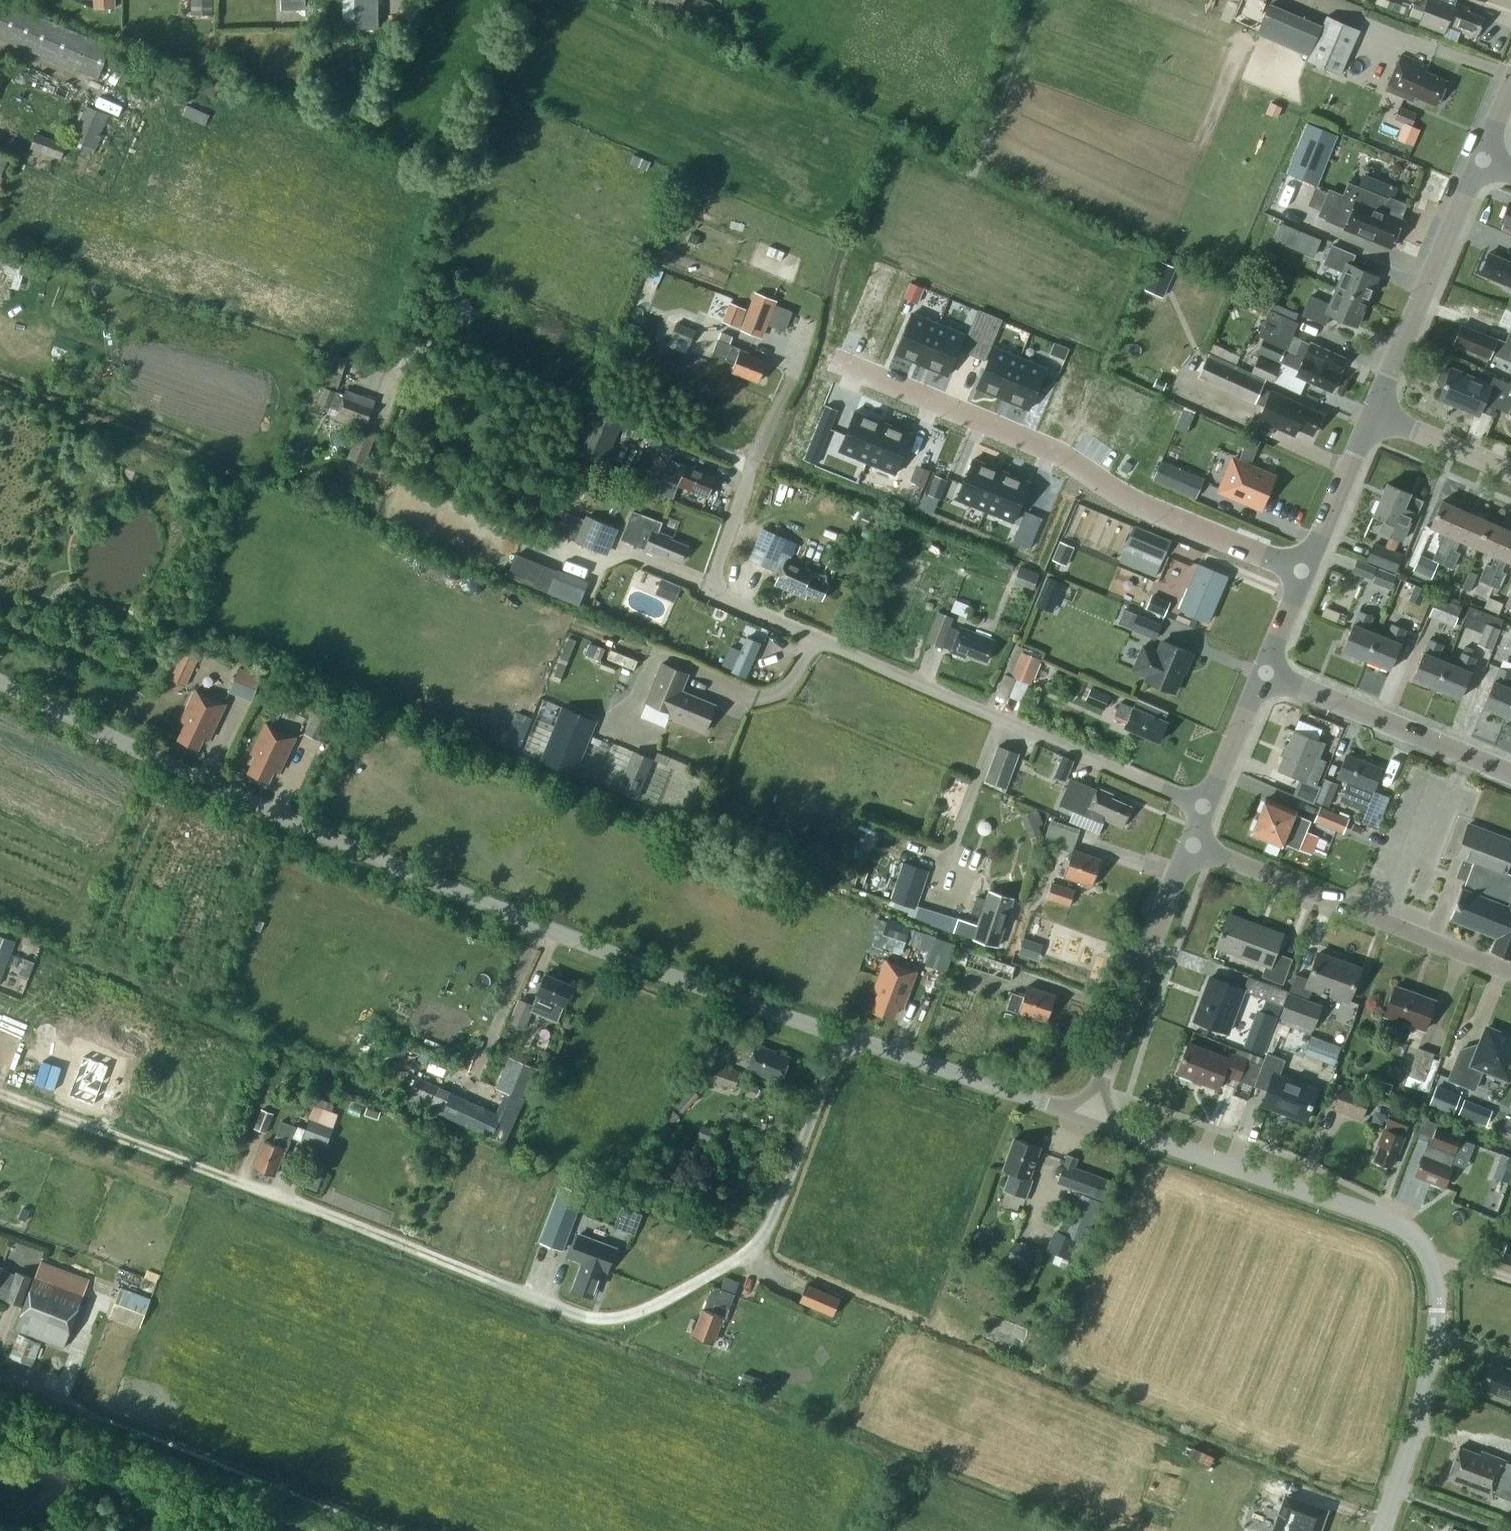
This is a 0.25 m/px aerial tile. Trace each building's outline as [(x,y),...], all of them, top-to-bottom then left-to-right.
[(1,0),(0,0),(0,37),(98,77),(111,45),(1,0)] [(192,13),(213,13),(213,0),(193,0),(192,13)] [(306,0),(281,0),(281,9),(306,9),(306,0)] [(379,0),(355,0),(356,27),(379,27),(379,0)] [(678,15),(684,0),(650,0),(648,3),(678,15)] [(1422,25),(1446,33),(1449,27),(1477,37),(1484,17),(1469,11),(1470,7),(1456,2),(1455,5),(1442,0),(1431,0),(1428,8),(1414,3),(1409,18),(1420,22),(1419,24),(1422,25)] [(1327,15),(1308,61),(1341,75),(1361,29),(1327,15)] [(225,52),(216,59),(224,69),(233,61),(225,52)] [(1428,71),(1430,66),(1402,53),(1386,89),(1415,101),(1417,95),(1437,104),(1448,80),(1428,71)] [(196,88),(214,96),(218,87),(200,79),(196,88)] [(109,114),(87,105),(71,143),(94,152),(109,114)] [(210,115),(189,105),(184,115),(206,125),(210,115)] [(343,106),(339,118),(347,120),(351,108),(343,106)] [(1416,113),(1400,106),(1395,118),(1411,125),(1416,113)] [(1412,146),(1418,128),(1401,121),(1395,140),(1412,146)] [(1288,173),(1317,185),(1337,134),(1309,123),(1288,173)] [(62,158),(67,144),(37,134),(32,147),(62,158)] [(1392,247),(1403,219),(1402,218),(1408,203),(1391,196),(1390,199),(1349,182),(1344,193),(1329,187),(1319,213),(1320,214),(1319,215),(1326,218),(1325,219),(1344,227),(1392,247)] [(1509,203),(1502,219),(1510,223),(1510,204),(1509,203)] [(1283,222),(1276,240),(1313,255),(1320,238),(1283,222)] [(1345,271),(1338,288),(1369,301),(1369,299),(1368,298),(1377,275),(1351,265),(1356,254),(1333,244),(1325,263),(1345,271)] [(1486,259),(1483,259),(1480,267),(1482,270),(1480,273),(1506,284),(1507,287),(1510,289),(1510,261),(1489,252),(1486,259)] [(10,285),(18,260),(6,257),(0,276),(0,282),(10,285)] [(1158,259),(1151,275),(1170,283),(1177,267),(1158,259)] [(26,264),(24,275),(47,281),(50,270),(26,264)] [(918,302),(925,287),(911,281),(904,296),(918,302)] [(1238,287),(1233,296),(1244,301),(1248,292),(1238,287)] [(1327,323),(1331,313),(1357,324),(1367,301),(1368,302),(1369,301),(1338,288),(1331,304),(1311,295),(1304,314),(1327,323)] [(755,291),(741,328),(760,336),(775,298),(755,291)] [(730,301),(722,320),(739,327),(747,307),(730,301)] [(1339,380),(1337,378),(1340,373),(1338,372),(1345,356),(1312,342),(1310,346),(1301,342),(1296,352),(1286,348),(1298,321),(1270,309),(1259,334),(1265,337),(1258,351),(1300,370),(1297,375),(1331,390),(1333,386),(1337,385),(1339,380)] [(914,312),(896,353),(922,364),(940,322),(914,312)] [(691,343),(696,329),(677,322),(672,336),(691,343)] [(940,322),(922,364),(948,375),(965,333),(940,322)] [(974,354),(984,330),(973,325),(963,349),(974,354)] [(1492,352),(1510,359),(1510,327),(1505,342),(1497,339),(1497,338),(1477,330),(1476,332),(1461,325),(1454,341),(1470,347),(1469,349),(1490,357),(1492,352)] [(985,359),(995,335),(984,330),(974,354),(985,359)] [(733,370),(759,381),(766,362),(748,354),(749,351),(730,344),(733,336),(722,332),(713,353),(736,362),(733,370)] [(1055,341),(1050,353),(1065,359),(1070,348),(1055,341)] [(995,345),(977,387),(1003,398),(1021,356),(995,345)] [(327,355),(324,367),(345,373),(348,361),(327,355)] [(1021,356),(1003,398),(1029,409),(1046,367),(1021,356)] [(1262,387),(1265,382),(1207,357),(1199,376),(1264,405),(1258,419),(1294,435),(1298,426),(1313,433),(1321,415),(1306,408),(1307,407),(1271,391),(1262,387)] [(1252,371),(1274,381),(1280,367),(1259,357),(1252,371)] [(1510,402),(1510,380),(1495,373),(1494,376),(1493,376),(1489,384),(1451,368),(1450,369),(1445,367),(1442,368),(1437,378),(1438,383),(1443,385),(1439,396),(1478,413),(1480,409),(1491,414),(1495,406),(1507,411),(1508,408),(1510,402)] [(366,426),(376,399),(346,389),(345,394),(325,386),(318,402),(331,407),(332,405),(339,408),(337,415),(366,426)] [(857,409),(840,450),(868,461),(885,421),(857,409)] [(595,411),(577,452),(605,464),(622,422),(595,411)] [(885,421),(868,461),(895,473),(912,432),(885,421)] [(349,458),(364,464),(375,436),(359,430),(349,458)] [(825,441),(813,436),(805,459),(816,463),(825,441)] [(1248,438),(1240,457),(1251,462),(1259,443),(1248,438)] [(566,476),(587,484),(594,467),(574,458),(566,476)] [(975,458),(958,498),(986,510),(1002,469),(975,458)] [(687,465),(671,459),(659,490),(674,496),(678,485),(690,490),(691,488),(708,495),(715,477),(701,471),(702,470),(688,464),(687,465)] [(1196,497),(1205,477),(1189,471),(1161,459),(1153,479),(1181,491),(1196,497)] [(1234,459),(1221,490),(1261,507),(1274,476),(1234,459)] [(286,477),(287,478),(296,473),(292,465),(282,470),(286,477)] [(930,470),(920,465),(913,481),(924,486),(930,470)] [(1002,469),(986,510),(1013,521),(1030,480),(1002,469)] [(954,475),(943,471),(936,489),(947,494),(954,475)] [(1391,534),(1385,548),(1395,551),(1400,538),(1403,539),(1415,511),(1418,513),(1424,500),(1411,494),(1412,493),(1388,482),(1374,514),(1385,518),(1380,529),(1391,534)] [(1466,510),(1442,500),(1431,526),(1443,531),(1438,542),(1440,543),(1433,559),(1442,563),(1454,536),(1466,510)] [(1085,535),(1091,515),(1094,508),(1077,502),(1067,529),(1085,535)] [(562,535),(571,514),(557,508),(548,529),(562,535)] [(657,551),(681,561),(687,545),(671,539),(672,537),(658,531),(662,522),(633,510),(622,538),(645,547),(645,549),(656,554),(657,551)] [(1489,520),(1466,510),(1454,536),(1442,563),(1452,568),(1459,552),(1455,550),(1460,539),(1477,547),(1489,520)] [(1020,525),(1036,531),(1042,517),(1026,511),(1020,525)] [(608,554),(619,528),(586,514),(576,541),(608,554)] [(1510,533),(1510,530),(1489,520),(1477,547),(1495,555),(1490,567),(1486,565),(1479,580),(1489,584),(1500,557),(1510,533)] [(1119,560),(1155,576),(1172,540),(1135,524),(1119,560)] [(773,568),(781,571),(778,579),(797,588),(795,592),(806,597),(808,592),(823,599),(830,583),(812,576),(814,572),(777,556),(785,538),(763,528),(750,559),(772,569),(773,568)] [(1500,557),(1489,584),(1498,588),(1505,573),(1501,572),(1506,560),(1510,562),(1510,533),(1500,557)] [(1052,559),(1065,564),(1073,546),(1060,540),(1052,559)] [(1401,553),(1395,551),(1385,548),(1375,544),(1370,560),(1396,569),(1401,553)] [(548,591),(557,569),(517,553),(508,575),(548,591)] [(1433,578),(1438,565),(1419,557),(1414,569),(1433,578)] [(1376,568),(1356,559),(1352,570),(1372,579),(1376,568)] [(1181,609),(1208,620),(1227,575),(1200,563),(1181,609)] [(1014,580),(1034,588),(1040,572),(1020,564),(1014,580)] [(1378,567),(1373,581),(1391,588),(1397,574),(1378,567)] [(1134,596),(1140,574),(1118,568),(1112,590),(1134,596)] [(658,578),(654,592),(673,597),(677,582),(658,578)] [(1415,584),(1409,599),(1421,605),(1428,589),(1415,584)] [(1045,591),(1039,605),(1050,610),(1056,595),(1045,591)] [(1151,595),(1146,608),(1165,616),(1170,603),(1151,595)] [(1433,615),(1457,625),(1464,606),(1440,597),(1433,615)] [(1355,624),(1354,623),(1343,649),(1367,659),(1377,633),(1368,629),(1373,616),(1360,610),(1355,624)] [(942,640),(951,617),(936,611),(926,640),(925,642),(940,647),(942,640)] [(1132,628),(1155,638),(1161,625),(1138,614),(1132,628)] [(1501,627),(1487,622),(1478,644),(1493,649),(1501,627)] [(1387,637),(1377,633),(1367,659),(1391,669),(1402,643),(1400,642),(1405,629),(1393,623),(1387,637)] [(993,640),(959,628),(958,630),(949,627),(944,640),(942,647),(950,649),(949,652),(964,657),(965,654),(986,661),(993,640)] [(1413,677),(1438,687),(1449,661),(1438,657),(1443,643),(1430,638),(1425,652),(1424,651),(1413,677)] [(1174,691),(1185,664),(1188,665),(1193,653),(1164,640),(1159,652),(1145,646),(1135,668),(1149,674),(1147,679),(1174,691)] [(605,648),(590,642),(586,654),(600,659),(605,648)] [(611,648),(608,657),(635,668),(638,660),(611,648)] [(177,667),(192,674),(200,656),(186,649),(177,667)] [(1029,683),(1039,659),(1022,652),(1012,676),(1029,683)] [(1470,670),(1476,657),(1462,652),(1457,665),(1449,661),(1438,687),(1461,697),(1472,671),(1470,670)] [(687,673),(660,662),(645,700),(670,711),(668,715),(704,730),(715,703),(680,689),(687,673)] [(252,700),(263,676),(240,667),(230,691),(252,700)] [(1509,716),(1510,710),(1510,686),(1508,685),(1510,678),(1510,671),(1501,667),(1495,680),(1494,680),(1484,706),(1509,716)] [(1086,700),(1104,708),(1109,695),(1091,687),(1086,700)] [(199,747),(205,734),(211,737),(227,703),(196,689),(182,719),(189,722),(181,738),(199,747)] [(310,692),(306,702),(316,707),(317,707),(321,697),(310,692)] [(1121,701),(1115,713),(1128,719),(1125,725),(1158,741),(1167,721),(1164,720),(1168,711),(1138,697),(1133,707),(1121,701)] [(576,773),(591,735),(597,720),(562,706),(541,760),(576,773)] [(316,707),(304,732),(320,740),(332,715),(317,707),(316,707)] [(297,736),(267,722),(252,752),(259,755),(251,771),(269,780),(275,767),(281,770),(297,736)] [(1320,740),(1294,729),(1278,767),(1316,783),(1324,762),(1318,759),(1325,742),(1320,740)] [(998,745),(986,780),(1006,787),(1018,752),(998,745)] [(638,795),(654,757),(634,749),(618,787),(638,795)] [(670,755),(658,750),(655,759),(667,764),(670,755)] [(1349,780),(1341,799),(1364,809),(1381,768),(1347,753),(1338,776),(1349,780)] [(1062,754),(1054,775),(1065,780),(1074,759),(1062,754)] [(1071,778),(1060,803),(1085,814),(1087,810),(1088,810),(1087,811),(1122,826),(1131,806),(1110,797),(1112,793),(1097,787),(1096,789),(1071,778)] [(1339,783),(1326,778),(1317,800),(1329,805),(1339,783)] [(1302,780),(1298,790),(1296,794),(1313,801),(1319,787),(1302,780)] [(1283,844),(1284,842),(1300,848),(1312,853),(1317,835),(1306,831),(1311,820),(1296,814),(1297,810),(1267,797),(1253,831),(1283,844)] [(1349,819),(1321,806),(1315,820),(1343,832),(1349,819)] [(1021,815),(1030,838),(1043,833),(1039,824),(1044,823),(1039,810),(1035,812),(1034,810),(1021,815)] [(1470,870),(1464,887),(1462,886),(1450,917),(1497,935),(1491,950),(1510,958),(1510,872),(1506,870),(1510,858),(1510,838),(1469,822),(1457,852),(1464,855),(1460,866),(1470,870)] [(1067,866),(1062,864),(1059,873),(1092,885),(1101,859),(1073,849),(1067,866)] [(917,908),(930,870),(904,862),(891,900),(917,908)] [(1070,905),(1074,890),(1052,883),(1047,897),(1070,905)] [(987,899),(979,897),(974,912),(982,914),(979,924),(959,917),(955,929),(970,935),(970,936),(998,945),(1014,898),(990,890),(987,899)] [(1291,957),(1290,957),(1289,960),(1273,954),(1281,933),(1264,927),(1263,931),(1229,918),(1229,917),(1218,945),(1265,963),(1261,975),(1282,982),(1291,957)] [(888,919),(879,945),(901,953),(910,926),(894,921),(890,919),(888,919)] [(16,941),(0,935),(0,985),(16,941)] [(938,936),(927,964),(947,971),(957,943),(938,936)] [(1024,937),(1018,954),(1028,958),(1034,941),(1024,937)] [(1011,980),(1016,966),(970,950),(966,965),(1011,980)] [(1347,1000),(1359,969),(1318,953),(1308,979),(1297,975),(1282,1015),(1313,1026),(1321,1004),(1308,999),(1312,987),(1321,990),(1326,978),(1337,983),(1332,994),(1347,1000)] [(874,989),(881,992),(874,1009),(893,1016),(898,1003),(905,1005),(917,970),(886,959),(874,989)] [(520,999),(510,1021),(524,1027),(532,1009),(557,1020),(564,1004),(565,1005),(574,985),(546,973),(533,1004),(520,999)] [(1243,989),(1211,977),(1195,1019),(1227,1031),(1243,989)] [(1247,992),(1281,1004),(1287,990),(1253,977),(1247,992)] [(1047,1021),(1056,994),(1027,985),(1024,995),(1013,992),(1007,1008),(1047,1021)] [(1424,1028),(1434,1000),(1394,986),(1384,1014),(1424,1028)] [(1257,1008),(1244,1045),(1264,1052),(1278,1016),(1257,1008)] [(1461,1049),(1449,1079),(1474,1090),(1483,1069),(1509,1080),(1510,1074),(1510,1037),(1487,1027),(1475,1055),(1461,1049)] [(1311,1035),(1305,1053),(1335,1064),(1341,1046),(1311,1035)] [(789,1056),(767,1047),(767,1048),(738,1037),(733,1052),(750,1058),(747,1068),(780,1080),(789,1056)] [(1235,1055),(1230,1053),(1228,1058),(1189,1043),(1177,1073),(1218,1088),(1223,1074),(1238,1079),(1249,1052),(1237,1048),(1235,1055)] [(1424,1081),(1435,1052),(1419,1046),(1408,1075),(1424,1081)] [(1267,1053),(1265,1059),(1254,1087),(1268,1092),(1263,1104),(1305,1120),(1316,1091),(1278,1076),(1285,1060),(1267,1053)] [(83,1054),(68,1095),(95,1105),(110,1064),(83,1054)] [(442,1114),(504,1141),(537,1068),(510,1056),(496,1087),(505,1092),(496,1112),(452,1092),(442,1114)] [(726,1085),(735,1088),(742,1071),(711,1060),(704,1081),(711,1083),(713,1080),(719,1082),(717,1085),(725,1088),(726,1085)] [(1379,1076),(1366,1072),(1363,1080),(1377,1084),(1379,1076)] [(1437,1084),(1430,1103),(1453,1113),(1461,1094),(1437,1084)] [(1333,1109),(1362,1119),(1370,1096),(1341,1086),(1333,1109)] [(1463,1098),(1457,1113),(1472,1120),(1479,1104),(1463,1098)] [(315,1104),(310,1117),(303,1136),(329,1146),(341,1114),(315,1104)] [(267,1135),(276,1113),(262,1107),(253,1130),(267,1135)] [(1377,1144),(1380,1145),(1374,1160),(1390,1166),(1396,1151),(1398,1151),(1411,1120),(1390,1112),(1377,1144)] [(1453,1163),(1450,1162),(1460,1137),(1436,1128),(1437,1123),(1423,1117),(1416,1136),(1429,1141),(1424,1152),(1423,1155),(1422,1155),(1419,1162),(1420,1163),(1415,1175),(1444,1187),(1453,1163)] [(274,1174),(282,1155),(284,1156),(296,1126),(282,1120),(273,1142),(266,1140),(256,1166),(274,1174)] [(702,1123),(697,1135),(709,1140),(714,1128),(702,1123)] [(1041,1146),(1015,1137),(1003,1169),(1010,1172),(1004,1189),(1006,1190),(1026,1197),(1032,1179),(1029,1178),(1041,1146)] [(1102,1198),(1109,1179),(1075,1166),(1078,1157),(1068,1153),(1057,1181),(1102,1198)] [(1494,1175),(1510,1180),(1510,1176),(1510,1156),(1502,1153),(1494,1175)] [(562,1183),(541,1241),(564,1249),(585,1191),(562,1183)] [(1006,1190),(1001,1202),(1018,1208),(1020,1202),(1024,1203),(1026,1197),(1006,1190)] [(629,1232),(635,1234),(643,1213),(623,1205),(614,1226),(629,1232)] [(23,1207),(19,1217),(26,1220),(30,1209),(23,1207)] [(1083,1242),(1058,1231),(1050,1249),(1075,1260),(1083,1242)] [(571,1256),(584,1262),(574,1288),(593,1295),(600,1277),(602,1278),(605,1270),(608,1271),(617,1247),(580,1233),(571,1256)] [(1510,1238),(1501,1259),(1510,1263),(1510,1239),(1510,1238)] [(1035,1249),(1015,1240),(1007,1258),(1027,1266),(1035,1249)] [(89,1279),(41,1260),(15,1328),(64,1346),(89,1279)] [(0,1268),(0,1284),(10,1288),(5,1299),(20,1305),(31,1277),(10,1269),(9,1272),(0,1268)] [(807,1283),(800,1300),(833,1315),(840,1298),(807,1283)] [(722,1324),(734,1294),(713,1285),(694,1334),(712,1341),(720,1323),(722,1324)] [(151,1298),(121,1287),(111,1314),(140,1326),(151,1298)] [(19,1334),(11,1357),(33,1365),(42,1342),(19,1334)] [(1490,1387),(1489,1390),(1510,1398),(1510,1368),(1499,1364),(1498,1366),(1490,1363),(1482,1384),(1490,1387)] [(740,1383),(757,1390),(761,1379),(745,1372),(740,1383)] [(1460,1446),(1448,1476),(1469,1484),(1468,1487),(1493,1497),(1494,1494),(1510,1500),(1510,1464),(1506,1462),(1507,1460),(1482,1450),(1481,1454),(1460,1446)] [(1261,1489),(1281,1496),(1287,1481),(1267,1473),(1261,1489)] [(1286,1495),(1279,1516),(1294,1521),(1290,1530),(1318,1530),(1326,1510),(1286,1495)]
